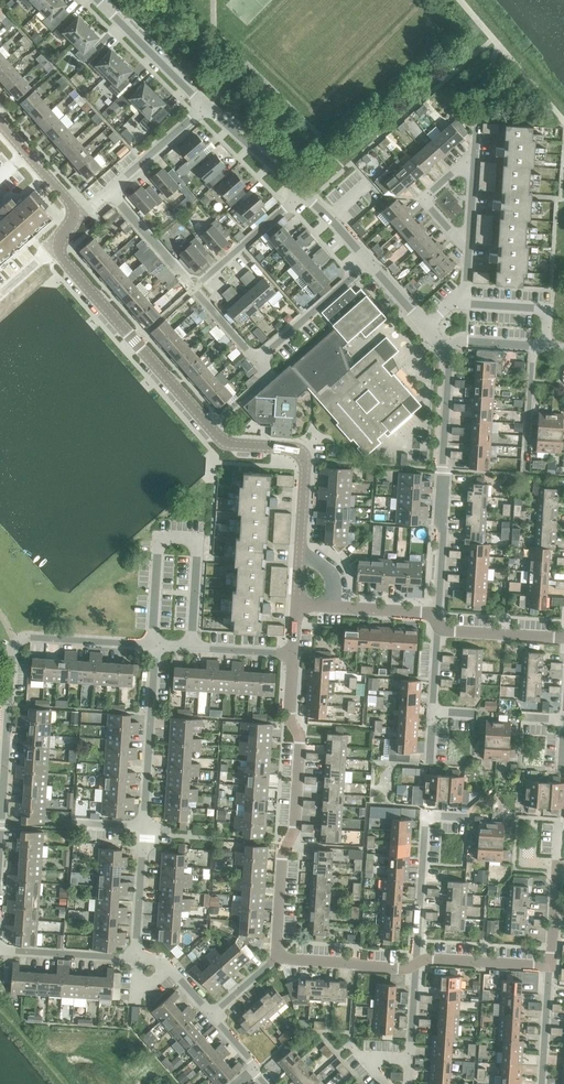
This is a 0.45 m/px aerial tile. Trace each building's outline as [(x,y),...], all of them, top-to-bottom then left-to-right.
[(40,10),(50,0),(20,0),(28,8),(33,3),(40,10)] [(40,10),(47,17),(42,21),(52,31),(63,20),(57,14),(66,5),(61,0),(50,0),(40,10)] [(66,36),(73,43),(88,28),(78,17),(69,26),(65,21),(53,33),(61,41),(66,36)] [(1,22),(5,26),(10,21),(6,18),(1,22)] [(10,21),(5,26),(8,30),(13,25),(10,21)] [(88,28),(73,43),(79,50),(75,54),(83,63),(95,51),(90,47),(99,38),(88,28)] [(37,32),(31,37),(37,43),(43,38),(37,32)] [(18,41),(22,44),(27,40),(23,36),(18,41)] [(27,40),(22,44),(25,48),(30,43),(27,40)] [(96,66),(106,76),(121,61),(111,50),(102,59),(98,54),(88,64),(93,69),(96,66)] [(35,59),(39,63),(44,58),(41,54),(35,59)] [(44,58),(39,63),(42,67),(48,62),(44,58)] [(0,80),(14,68),(6,59),(0,64),(0,80)] [(121,61),(106,76),(113,83),(108,87),(116,96),(128,84),(123,80),(132,71),(121,61)] [(3,88),(7,91),(22,78),(14,68),(0,80),(5,86),(3,88)] [(56,81),(60,85),(65,80),(61,77),(56,81)] [(22,78),(7,91),(10,95),(12,93),(17,99),(31,87),(22,78)] [(65,80),(60,85),(63,89),(69,84),(65,80)] [(132,102),(139,109),(154,94),(144,83),(135,92),(129,86),(116,99),(122,105),(124,104),(128,107),(132,102)] [(24,111),(27,114),(42,101),(34,91),(20,103),(26,109),(24,111)] [(154,94),(139,109),(146,116),(139,122),(149,132),(163,119),(156,113),(165,104),(154,94)] [(73,100),(77,103),(82,99),(79,95),(73,100)] [(82,99),(77,103),(78,105),(80,107),(86,102),(82,99)] [(32,116),(37,122),(51,110),(42,101),(27,114),(30,118),(32,116)] [(423,104),(419,108),(424,113),(428,110),(423,104)] [(424,113),(419,108),(416,111),(420,117),(424,113)] [(40,130),(43,133),(59,119),(51,110),(37,122),(42,128),(40,130)] [(83,110),(73,120),(75,122),(86,113),(83,110)] [(91,118),(94,122),(99,117),(96,113),(91,118)] [(99,117),(94,122),(98,126),(103,121),(99,117)] [(49,135),(54,141),(67,129),(59,119),(43,133),(47,137),(49,135)] [(456,119),(451,124),(463,137),(468,133),(456,119)] [(404,121),(401,125),(405,130),(409,126),(404,121)] [(482,133),(498,134),(499,124),(482,123),(482,133)] [(451,124),(441,132),(453,146),(459,141),(460,143),(464,140),(463,138),(463,137),(451,124)] [(405,130),(401,125),(397,128),(401,133),(405,130)] [(503,164),(502,178),(540,180),(540,175),(530,174),(530,167),(533,167),(534,159),(545,160),(545,149),(535,148),(535,140),(543,141),(543,135),(532,135),(533,126),(505,125),(504,139),(507,139),(507,152),(506,164),(503,164)] [(57,148),(60,152),(76,138),(67,129),(54,141),(59,147),(57,148)] [(108,136),(111,140),(117,135),(113,132),(108,136)] [(441,132),(431,141),(445,156),(449,153),(447,151),(453,146),(441,132)] [(130,133),(125,138),(130,142),(135,138),(130,133)] [(117,135),(111,140),(115,144),(120,139),(117,135)] [(179,150),(188,161),(186,162),(191,168),(207,155),(202,149),(206,146),(196,135),(179,150)] [(65,154),(70,160),(84,148),(76,138),(60,152),(63,156),(65,154)] [(386,138),(382,141),(386,146),(390,143),(386,138)] [(386,146),(382,141),(378,145),(383,150),(386,146)] [(431,141),(422,149),(434,163),(440,158),(442,160),(445,156),(431,141)] [(125,146),(120,150),(124,154),(129,150),(125,146)] [(334,155),(337,159),(347,151),(344,146),(334,155)] [(73,167),(76,171),(92,157),(84,148),(70,160),(75,166),(73,167)] [(422,149),(412,157),(426,173),(430,170),(428,168),(434,163),(422,149)] [(196,171),(206,182),(204,183),(209,189),(224,176),(220,170),(225,166),(215,154),(196,171)] [(362,158),(367,163),(371,160),(366,155),(362,158)] [(92,157),(76,171),(80,175),(82,173),(87,179),(101,167),(92,157)] [(412,157),(403,165),(415,179),(421,174),(423,176),(426,173),(412,157)] [(478,191),(495,192),(497,162),(480,161),(478,191)] [(403,165),(394,174),(407,190),(411,186),(409,184),(415,179),(403,165)] [(151,178),(167,197),(178,187),(179,189),(185,184),(172,169),(166,174),(162,168),(151,178)] [(407,190),(394,174),(389,168),(374,181),(385,193),(390,189),(396,196),(402,191),(404,193),(407,190)] [(186,174),(181,178),(186,183),(191,179),(186,174)] [(218,189),(227,199),(225,201),(230,207),(246,194),(241,188),(244,185),(235,174),(218,189)] [(499,218),(498,231),(536,234),(537,228),(526,227),(527,220),(530,220),(530,212),(541,213),(542,202),(531,201),(532,193),(528,193),(529,185),(540,186),(540,180),(502,178),(501,191),(504,192),(503,201),(502,218),(499,218)] [(129,196),(144,214),(155,204),(157,206),(163,201),(150,185),(144,190),(140,187),(129,196)] [(185,186),(180,190),(193,204),(198,200),(185,186)] [(35,190),(29,195),(43,211),(44,210),(49,206),(35,190)] [(241,225),(245,221),(250,226),(254,223),(265,213),(260,207),(264,204),(254,193),(237,208),(238,209),(232,215),(241,225)] [(0,220),(0,266),(52,220),(44,210),(43,211),(29,195),(0,220)] [(205,195),(200,199),(205,204),(209,199),(205,195)] [(3,214),(16,202),(11,197),(0,207),(0,211),(3,214)] [(382,211),(391,221),(406,207),(403,204),(401,206),(396,199),(382,211)] [(236,206),(230,212),(232,215),(238,209),(237,208),(236,206)] [(102,216),(106,221),(116,212),(112,207),(102,216)] [(391,221),(399,231),(413,219),(407,213),(409,211),(406,207),(391,221)] [(265,213),(254,223),(256,226),(268,216),(265,213)] [(223,214),(217,219),(220,222),(226,218),(223,214)] [(474,245),(491,246),(493,215),(476,214),(474,245)] [(201,235),(216,252),(227,243),(224,239),(229,234),(216,219),(210,224),(212,226),(201,235)] [(399,231),(407,240),(423,226),(420,223),(418,224),(413,219),(399,231)] [(119,226),(122,230),(128,225),(124,221),(119,226)] [(351,226),(357,233),(363,228),(357,221),(351,226)] [(268,239),(276,248),(290,236),(282,226),(280,228),(275,223),(265,233),(269,238),(268,239)] [(128,225),(122,230),(126,234),(131,229),(128,225)] [(407,240),(415,250),(429,238),(424,232),(426,230),(423,226),(407,240)] [(363,228),(357,233),(361,237),(366,232),(363,228)] [(276,248),(284,257),(310,234),(305,229),(296,237),(298,239),(295,241),(290,236),(276,248)] [(536,234),(498,231),(497,245),(501,245),(499,270),(496,270),(495,284),(522,286),(523,278),(534,279),(534,273),(526,273),(527,265),(538,266),(538,254),(528,254),(528,246),(525,245),(525,238),(536,239),(536,234)] [(284,257),(292,266),(306,253),(301,248),(304,246),(305,247),(314,239),(310,234),(284,257)] [(180,254),(195,271),(206,261),(203,258),(209,252),(195,237),(189,243),(190,245),(180,254)] [(83,258),(86,262),(102,248),(93,238),(80,250),(85,257),(83,258)] [(415,250),(424,259),(439,245),(436,242),(434,243),(429,238),(415,250)] [(136,245),(139,249),(144,244),(141,240),(136,245)] [(144,244),(139,249),(142,253),(148,248),(144,244)] [(371,248),(374,252),(380,248),(376,244),(371,248)] [(424,259),(432,269),(446,256),(441,251),(443,249),(439,245),(424,259)] [(292,266),(299,275),(325,252),(321,247),(312,255),(313,257),(311,259),(306,253),(292,266)] [(91,264),(97,270),(110,258),(102,248),(86,262),(89,266),(91,264)] [(380,248),(374,252),(378,256),(383,251),(380,248)] [(260,252),(255,257),(259,261),(264,257),(260,252)] [(299,275),(307,284),(322,271),(317,266),(319,264),(321,265),(330,257),(325,252),(299,275)] [(446,256),(432,269),(441,278),(454,266),(456,265),(453,261),(451,262),(446,256)] [(100,277),(103,281),(118,267),(110,258),(97,270),(102,275),(100,277)] [(152,264),(156,268),(161,263),(158,259),(152,264)] [(388,267),(391,271),(396,266),(393,262),(388,267)] [(161,263),(156,268),(159,272),(164,267),(161,263)] [(159,272),(155,275),(160,281),(170,272),(165,266),(164,267),(159,272)] [(396,266),(391,271),(394,275),(400,270),(396,266)] [(108,283),(113,289),(127,277),(118,267),(103,281),(106,285),(108,283)] [(249,270),(244,274),(267,300),(276,292),(263,278),(257,283),(255,280),(257,279),(249,270)] [(322,271),(307,284),(303,288),(311,297),(317,292),(321,297),(332,288),(327,283),(330,281),(322,271)] [(472,283),(489,284),(489,273),(473,271),(472,283)] [(170,272),(160,281),(165,287),(170,284),(169,283),(174,278),(175,277),(170,272)] [(250,289),(245,294),(258,308),(267,300),(244,274),(239,279),(247,288),(248,286),(250,289)] [(116,296),(119,300),(135,286),(127,277),(113,289),(118,294),(116,296)] [(170,284),(172,287),(178,282),(174,278),(169,283),(170,284)] [(404,286),(408,290),(413,285),(409,281),(404,286)] [(178,282),(172,287),(176,291),(181,286),(178,282)] [(413,285),(408,290),(411,294),(416,289),(413,285)] [(125,302),(130,307),(143,295),(135,286),(119,300),(123,303),(125,302)] [(231,286),(226,290),(249,316),(258,308),(245,294),(240,298),(237,296),(239,295),(231,286)] [(342,347),(347,342),(360,331),(365,337),(387,319),(360,288),(353,295),(348,289),(321,312),(335,328),(291,367),(289,365),(248,402),(247,411),(260,425),(271,426),(270,437),(291,438),(293,418),(295,418),(297,397),(299,395),(301,396),(304,393),(303,392),(307,388),(324,406),(338,422),(336,424),(350,441),(352,439),(359,446),(357,448),(364,457),(380,443),(377,439),(387,429),(391,433),(412,415),(411,414),(421,405),(393,374),(391,376),(388,372),(396,365),(392,357),(398,351),(386,337),(349,368),(347,361),(351,357),(347,352),(345,354),(342,347)] [(249,316),(226,290),(221,294),(229,303),(230,302),(233,305),(227,310),(240,324),(249,316)] [(133,315),(136,319),(152,305),(143,295),(130,307),(135,313),(133,315)] [(190,307),(194,311),(199,306),(196,303),(190,307)] [(152,305),(136,319),(139,322),(141,321),(147,327),(160,315),(152,305)] [(199,306),(194,311),(197,315),(203,310),(199,306)] [(154,340),(158,343),(173,329),(165,320),(151,332),(156,338),(154,340)] [(207,326),(210,330),(216,325),(212,321),(207,326)] [(279,321),(273,326),(278,331),(283,327),(279,321)] [(216,325),(210,330),(214,334),(219,329),(216,325)] [(210,330),(209,331),(217,341),(225,334),(220,328),(219,329),(214,334),(210,330)] [(163,345),(168,351),(182,339),(173,329),(158,343),(161,347),(163,345)] [(225,334),(217,341),(222,346),(224,345),(229,340),(230,340),(225,334)] [(171,358),(174,362),(190,348),(182,339),(168,351),(173,357),(171,358)] [(224,345),(227,349),(232,344),(229,340),(224,345)] [(232,344),(227,349),(230,353),(236,348),(232,344)] [(179,364),(184,370),(198,358),(190,348),(174,362),(177,366),(179,364)] [(475,373),(495,374),(501,374),(502,352),(476,350),(475,373)] [(187,377),(191,381),(206,367),(198,358),(184,370),(189,376),(187,377)] [(240,364),(244,368),(249,363),(245,359),(240,364)] [(515,362),(514,372),(524,373),(524,362),(515,362)] [(249,363),(244,368),(247,372),(252,367),(249,363)] [(247,372),(244,374),(249,379),(245,382),(249,386),(257,379),(254,374),(257,371),(253,366),(252,367),(247,372)] [(196,383),(201,389),(215,377),(206,367),(191,381),(194,385),(196,383)] [(475,373),(474,385),(494,386),(495,374),(475,373)] [(204,396),(207,400),(223,386),(215,377),(201,389),(206,394),(204,396)] [(223,386),(207,400),(210,404),(212,402),(218,408),(221,411),(225,408),(222,404),(226,401),(234,394),(236,392),(227,382),(223,386)] [(474,385),(473,397),(493,398),(494,386),(474,385)] [(234,394),(226,401),(229,405),(237,397),(234,394)] [(473,397),(473,408),(492,410),(493,398),(473,397)] [(473,408),(472,420),(491,422),(492,410),(473,408)] [(538,424),(537,432),(549,433),(551,414),(538,413),(538,417),(532,417),(532,424),(538,424)] [(549,433),(562,434),(562,426),(563,426),(563,419),(563,414),(551,414),(549,433)] [(471,432),(491,433),(496,434),(497,422),(491,422),(472,420),(471,432)] [(471,432),(470,444),(490,445),(491,433),(471,432)] [(536,451),(548,452),(549,433),(537,432),(537,440),(531,439),(530,447),(536,447),(536,451)] [(548,452),(560,453),(561,449),(563,449),(563,442),(561,441),(562,434),(549,433),(548,452)] [(470,444),(469,456),(489,457),(490,445),(470,444)] [(489,457),(469,456),(469,468),(488,469),(489,457)] [(329,474),(328,481),(351,482),(352,469),(320,467),(320,474),(329,474)] [(229,519),(229,525),(267,527),(268,514),(265,513),(266,501),(267,488),(270,488),(271,474),(243,472),(243,480),(232,480),(231,485),(239,486),(238,493),(228,493),(227,504),(238,505),(237,513),(240,513),(240,520),(229,519)] [(399,472),(398,485),(429,487),(429,481),(420,480),(421,473),(399,472)] [(276,486),(293,487),(293,475),(277,474),(276,486)] [(468,483),(467,495),(487,497),(487,484),(483,484),(484,478),(476,478),(476,483),(468,483)] [(319,486),(319,493),(350,495),(351,482),(328,481),(328,487),(319,486)] [(538,495),(538,500),(557,501),(558,489),(550,488),(551,483),(533,481),(532,492),(535,495),(538,495)] [(398,485),(397,498),(419,499),(420,493),(429,493),(429,487),(398,485)] [(327,499),(327,506),(349,507),(350,495),(319,493),(318,499),(327,499)] [(467,495),(466,507),(486,508),(487,497),(467,495)] [(397,498),(396,510),(427,512),(428,506),(419,505),(419,499),(397,498)] [(538,500),(537,512),(557,513),(557,501),(538,500)] [(318,511),(317,518),(348,520),(349,507),(327,506),(326,512),(318,511)] [(466,507),(466,519),(485,520),(486,508),(466,507)] [(427,512),(396,510),(395,523),(418,525),(418,518),(427,518),(427,512)] [(272,543),(289,544),(291,513),(274,512),(272,543)] [(537,512),(536,524),(556,525),(557,513),(537,512)] [(326,524),(325,531),(348,532),(348,520),(317,518),(317,524),(326,524)] [(466,519),(465,531),(484,532),(485,520),(466,519)] [(536,524),(536,535),(555,537),(556,525),(536,524)] [(226,565),(226,578),(264,580),(265,567),(261,567),(262,554),(263,541),(266,541),(267,527),(229,525),(229,530),(239,531),(239,538),(236,538),(235,546),(224,545),(224,556),(234,557),(234,565),(226,565)] [(348,532),(325,531),(324,544),(330,544),(338,553),(347,545),(348,532)] [(464,543),(469,544),(469,543),(484,544),(484,532),(465,531),(464,543)] [(536,535),(535,547),(549,548),(549,549),(554,549),(555,537),(536,535)] [(469,543),(469,544),(468,555),(488,556),(489,544),(484,544),(469,543)] [(530,547),(529,559),(548,560),(549,549),(549,548),(535,547),(530,547)] [(468,555),(468,567),(487,568),(488,556),(468,555)] [(356,580),(369,581),(371,558),(358,557),(353,562),(349,565),(357,574),(356,580)] [(375,590),(381,590),(383,559),(371,558),(369,581),(376,581),(375,590)] [(388,582),(394,582),(396,560),(383,559),(381,590),(387,591),(388,582)] [(529,559),(528,571),(548,572),(548,560),(529,559)] [(400,592),(406,592),(408,561),(396,560),(394,582),(401,583),(400,592)] [(408,561),(406,592),(413,592),(413,584),(420,584),(421,562),(408,561)] [(269,596),(286,597),(287,567),(271,566),(269,596)] [(468,567),(467,579),(486,580),(487,568),(468,567)] [(528,571),(527,583),(547,584),(548,572),(528,571)] [(264,580),(226,578),(225,584),(236,584),(235,591),(232,591),(232,599),(221,598),(220,610),(231,610),(230,618),(223,618),(223,623),(233,624),(233,632),(260,634),(261,619),(258,619),(260,594),(263,594),(264,580)] [(467,579),(466,591),(486,592),(486,580),(467,579)] [(527,583),(526,595),(546,596),(547,584),(527,583)] [(486,592),(466,591),(465,603),(473,604),(473,609),(480,610),(481,604),(485,604),(486,592)] [(526,595),(526,596),(526,607),(530,607),(529,613),(537,614),(537,608),(545,608),(546,596),(526,595)] [(563,605),(563,597),(551,596),(551,604),(563,605)] [(266,634),(283,635),(284,625),(267,624),(266,634)] [(357,625),(356,630),(357,631),(356,645),(357,645),(368,646),(369,626),(357,625)] [(381,627),(369,626),(368,646),(380,647),(381,627)] [(393,628),(381,627),(380,647),(392,647),(393,628)] [(405,629),(393,628),(392,647),(404,648),(405,629)] [(417,629),(405,629),(404,648),(416,649),(417,629)] [(357,631),(356,630),(345,630),(344,638),(338,637),(338,645),(344,645),(343,649),(356,650),(357,645),(356,645),(357,631)] [(462,648),(462,660),(481,661),(482,649),(462,648)] [(56,682),(69,682),(71,651),(64,651),(64,660),(58,659),(56,682)] [(69,682),(81,683),(83,661),(76,661),(77,652),(71,651),(69,682)] [(315,656),(314,668),(314,669),(328,670),(333,671),(334,658),(330,657),(330,651),(323,651),(323,657),(315,656)] [(81,683),(94,684),(96,653),(90,652),(89,661),(83,661),(81,683)] [(523,652),(522,664),(542,665),(543,653),(523,652)] [(94,684),(106,685),(108,663),(101,662),(102,653),(96,653),(94,684)] [(31,680),(44,681),(45,658),(32,658),(31,680)] [(44,681),(56,682),(58,659),(45,658),(44,681)] [(198,691),(211,692),(213,660),(206,660),(206,669),(199,668),(198,691)] [(211,692),(223,692),(225,670),(218,670),(219,661),(213,660),(211,692)] [(462,660),(461,672),(481,673),(481,661),(462,660)] [(223,692),(236,693),(238,662),(231,662),(231,670),(225,670),(223,692)] [(236,693),(248,694),(250,672),(243,671),(244,662),(238,662),(236,693)] [(106,685),(119,686),(120,663),(108,663),(106,685)] [(120,663),(119,686),(132,686),(133,664),(120,663)] [(522,664),(521,676),(541,677),(542,665),(522,664)] [(172,689),(186,690),(187,668),(174,667),(174,668),(173,674),(172,689)] [(186,690),(198,691),(199,668),(187,668),(186,690)] [(309,668),(308,680),(328,681),(328,670),(314,669),(314,668),(309,668)] [(248,694),(261,695),(262,672),(250,672),(248,694)] [(262,672),(261,695),(274,696),(275,673),(262,672)] [(461,672),(460,684),(480,685),(481,673),(461,672)] [(521,676),(521,688),(540,689),(541,677),(521,676)] [(308,680),(307,692),(327,693),(328,681),(308,680)] [(400,680),(400,692),(419,693),(420,681),(400,680)] [(480,685),(460,684),(459,696),(479,697),(480,685)] [(540,689),(521,688),(520,700),(535,701),(539,701),(540,689)] [(307,692),(306,704),(326,705),(327,693),(307,692)] [(400,692),(399,704),(419,705),(419,693),(400,692)] [(488,702),(488,710),(496,710),(496,702),(488,702)] [(326,705),(306,704),(306,716),(325,717),(326,705)] [(399,704),(398,716),(418,717),(419,705),(399,704)] [(20,714),(19,721),(50,723),(51,710),(29,708),(28,715),(20,714)] [(72,711),(71,724),(79,724),(80,712),(72,711)] [(108,713),(107,726),(138,728),(138,722),(130,722),(130,715),(108,713)] [(398,716),(397,727),(417,729),(418,717),(398,716)] [(171,717),(170,730),(192,732),(193,725),(201,726),(202,719),(171,717)] [(485,732),(484,740),(497,741),(498,721),(486,720),(485,725),(480,724),(479,732),(485,732)] [(28,727),(27,734),(49,735),(50,723),(19,721),(19,727),(28,727)] [(498,721),(497,741),(509,741),(509,734),(515,734),(516,727),(510,726),(510,722),(498,721)] [(249,729),(249,735),(271,737),(272,724),(241,722),(240,729),(249,729)] [(107,726),(106,739),(128,740),(129,734),(138,734),(138,728),(107,726)] [(397,727),(397,739),(416,741),(417,729),(397,727)] [(327,733),(326,746),(346,747),(347,735),(342,734),(343,729),(335,728),(335,734),(327,733)] [(170,730),(169,743),(200,745),(201,739),(192,738),(192,732),(170,730)] [(18,740),(18,746),(49,748),(49,735),(27,734),(27,740),(18,740)] [(239,741),(239,747),(270,749),(271,737),(249,735),(248,742),(239,741)] [(106,739),(105,751),(136,753),(137,747),(128,747),(128,740),(106,739)] [(416,741),(397,739),(396,752),(400,752),(400,754),(396,754),(395,761),(408,761),(409,755),(407,755),(407,752),(415,753),(416,741)] [(483,759),(495,760),(497,741),(484,740),(484,747),(478,747),(478,755),(483,755),(483,759)] [(497,741),(495,760),(508,761),(508,756),(514,757),(514,749),(509,749),(509,741),(497,741)] [(169,743),(168,755),(191,757),(191,751),(200,751),(200,745),(169,743)] [(26,752),(26,759),(48,760),(49,748),(18,746),(17,752),(26,752)] [(326,746),(325,757),(345,759),(346,747),(326,746)] [(247,754),(247,761),(269,762),(270,749),(239,747),(239,754),(247,754)] [(105,751),(104,764),(127,765),(127,759),(136,760),(136,753),(105,751)] [(168,755),(167,768),(199,770),(199,764),(190,763),(191,757),(168,755)] [(325,757),(325,769),(344,771),(345,759),(325,757)] [(16,765),(16,771),(47,773),(48,760),(26,759),(25,765),(16,765)] [(238,766),(237,772),(269,774),(269,762),(247,761),(247,767),(238,766)] [(104,764),(104,776),(135,778),(135,772),(126,772),(127,765),(104,764)] [(167,768),(167,780),(189,782),(189,776),(198,776),(199,770),(167,768)] [(325,769),(324,781),(344,782),(344,771),(325,769)] [(425,774),(424,787),(443,788),(444,775),(436,775),(437,769),(429,769),(429,774),(425,774)] [(444,775),(443,788),(462,789),(463,777),(459,776),(459,771),(452,770),(452,776),(444,775)] [(24,777),(24,784),(46,785),(47,773),(16,771),(15,777),(24,777)] [(246,779),(245,786),(268,787),(269,774),(237,772),(237,779),(246,779)] [(525,781),(524,793),(544,794),(545,782),(537,781),(537,776),(530,775),(529,781),(525,781)] [(104,776),(103,789),(125,790),(126,784),(134,785),(135,778),(104,776)] [(545,782),(544,794),(563,795),(563,783),(560,783),(560,777),(552,777),(552,782),(545,782)] [(167,780),(166,793),(197,795),(197,789),(189,788),(189,782),(167,780)] [(324,781),(323,793),(343,794),(344,782),(324,781)] [(24,784),(23,796),(45,798),(46,785),(24,784)] [(236,791),(236,798),(267,800),(268,787),(245,786),(245,792),(236,791)] [(435,800),(442,800),(443,788),(424,787),(423,799),(427,799),(427,805),(434,805),(435,800)] [(443,788),(442,800),(450,801),(450,806),(457,807),(457,801),(462,801),(462,789),(443,788)] [(103,789),(102,801),(133,803),(134,799),(134,797),(125,797),(125,790),(103,789)] [(166,793),(165,806),(187,807),(187,806),(188,801),(197,801),(197,795),(166,793)] [(323,793),(322,805),(342,806),(343,794),(323,793)] [(535,806),(543,806),(544,794),(524,793),(524,805),(528,805),(528,811),(535,812),(535,806)] [(544,794),(543,806),(551,807),(550,813),(558,813),(558,807),(562,808),(563,795),(544,794)] [(20,803),(19,809),(45,810),(45,798),(23,796),(23,803),(20,803)] [(244,804),(244,811),(266,812),(267,800),(236,798),(235,804),(244,804)] [(133,803),(102,801),(101,814),(112,815),(121,816),(124,816),(124,809),(133,810),(133,803)] [(322,805),(322,817),(341,818),(342,806),(322,805)] [(187,807),(165,806),(164,819),(180,820),(179,829),(186,829),(186,820),(187,813),(190,813),(190,807),(187,806),(187,807)] [(368,817),(390,818),(391,807),(369,806),(368,817)] [(391,818),(391,831),(410,832),(411,820),(403,819),(403,814),(406,815),(406,808),(393,807),(392,814),(396,814),(396,819),(391,818)] [(45,810),(19,809),(19,815),(22,815),(21,822),(44,823),(45,810)] [(217,810),(217,819),(225,819),(226,810),(217,810)] [(235,816),(234,823),(265,825),(266,812),(244,811),(243,817),(235,816)] [(478,833),(478,840),(490,841),(491,822),(483,821),(483,817),(475,816),(474,825),(473,825),(473,832),(478,833)] [(322,817),(321,829),(340,830),(341,818),(322,817)] [(491,822),(490,841),(502,842),(503,834),(509,835),(509,827),(503,827),(504,823),(491,822)] [(265,825),(234,823),(234,829),(243,829),(242,836),(264,838),(265,825)] [(340,830),(321,829),(320,841),(340,842),(340,830)] [(18,837),(17,843),(42,845),(43,832),(21,830),(20,837),(18,837)] [(391,831),(390,843),(410,844),(410,832),(391,831)] [(477,860),(489,861),(490,841),(478,840),(477,848),(472,848),(471,855),(477,856),(477,860)] [(490,841),(489,861),(501,861),(502,857),(507,857),(508,850),(502,850),(502,842),(490,841)] [(20,850),(19,856),(42,857),(42,845),(17,843),(17,849),(20,850)] [(390,843),(389,855),(409,856),(410,844),(390,843)] [(162,852),(161,865),(183,867),(186,867),(187,861),(184,861),(184,854),(185,844),(178,844),(177,853),(162,852)] [(236,851),(235,857),(266,859),(267,846),(245,845),(245,852),(236,851)] [(99,848),(98,861),(129,863),(130,857),(121,856),(121,850),(99,848)] [(313,849),(312,862),(332,863),(333,851),(313,849)] [(389,855),(388,866),(408,868),(409,856),(389,855)] [(19,856),(18,869),(41,870),(42,857),(19,856)] [(244,864),(243,871),(266,872),(266,859),(235,857),(235,864),(244,864)] [(98,861),(97,874),(120,875),(120,869),(129,869),(129,863),(98,861)] [(312,862),(311,874),(331,875),(332,863),(312,862)] [(161,865),(160,878),(191,880),(192,874),(183,873),(183,867),(161,865)] [(388,866),(388,878),(402,879),(402,880),(407,880),(408,868),(388,866)] [(9,874),(9,881),(40,883),(41,870),(18,869),(18,875),(9,874)] [(474,874),(474,882),(486,882),(487,870),(478,870),(477,874),(474,874)] [(234,876),(234,882),(265,884),(266,872),(243,871),(243,877),(234,876)] [(97,874),(97,886),(128,888),(128,882),(119,881),(120,875),(97,874)] [(311,874),(311,885),(330,887),(331,875),(311,874)] [(508,884),(507,897),(527,898),(528,886),(527,886),(527,877),(513,876),(513,885),(508,884)] [(160,878),(159,890),(182,892),(182,885),(191,886),(191,880),(160,878)] [(383,878),(382,890),(401,891),(402,880),(402,879),(388,878),(383,878)] [(17,887),(17,894),(39,895),(40,883),(9,881),(8,887),(17,887)] [(447,881),(447,893),(466,894),(467,882),(447,881)] [(242,889),(242,896),(264,897),(265,884),(234,882),(233,889),(242,889)] [(311,885),(310,897),(329,899),(330,887),(311,885)] [(488,885),(488,894),(496,895),(497,886),(488,885)] [(97,886),(96,899),(118,900),(118,894),(127,894),(128,888),(97,886)] [(60,887),(59,897),(69,898),(69,888),(60,887)] [(159,890),(159,903),(190,905),(190,899),(181,898),(182,892),(159,890)] [(382,890),(381,902),(401,903),(401,891),(382,890)] [(447,893),(446,905),(465,906),(466,894),(447,893)] [(7,905),(7,906),(38,908),(39,895),(17,894),(16,900),(8,899),(8,901),(7,905)] [(210,896),(209,906),(218,907),(219,897),(210,896)] [(232,901),(232,908),(263,910),(264,897),(242,896),(241,902),(232,901)] [(310,897),(309,909),(329,911),(329,899),(310,897)] [(507,897),(506,909),(526,910),(527,898),(507,897)] [(96,899),(95,911),(126,913),(126,907),(118,906),(118,900),(96,899)] [(381,902),(380,914),(400,915),(401,903),(381,902)] [(159,903),(158,915),(180,917),(181,910),(189,911),(190,905),(159,903)] [(446,905),(445,917),(465,918),(465,906),(446,905)] [(16,912),(15,919),(38,920),(38,908),(7,906),(7,912),(16,912)] [(240,914),(240,921),(262,922),(263,910),(232,908),(232,914),(240,914)] [(309,909),(308,921),(328,922),(329,911),(309,909)] [(506,909),(506,921),(525,922),(526,910),(506,909)] [(95,911),(94,924),(116,925),(117,919),(126,919),(126,913),(95,911)] [(380,914),(379,926),(399,927),(400,915),(380,914)] [(158,915),(157,928),(179,929),(180,917),(158,915)] [(465,918),(445,917),(444,929),(464,930),(465,918)] [(6,924),(6,931),(37,933),(38,920),(15,919),(15,925),(6,924)] [(239,934),(237,938),(243,941),(247,934),(262,935),(262,922),(240,921),(239,934)] [(328,922),(308,921),(307,933),(315,934),(315,940),(323,940),(323,934),(327,935),(328,922)] [(525,922),(506,921),(505,933),(524,934),(525,922)] [(94,924),(93,936),(124,938),(125,932),(116,932),(116,925),(94,924)] [(399,927),(379,926),(379,938),(383,938),(383,944),(390,944),(390,939),(398,939),(399,927)] [(179,929),(157,928),(156,941),(162,941),(170,950),(179,942),(179,929)] [(37,933),(6,931),(5,936),(5,937),(14,937),(14,944),(36,946),(37,933)] [(124,938),(93,936),(92,949),(115,951),(115,944),(124,944),(124,938)] [(235,942),(225,951),(240,968),(250,959),(240,948),(243,941),(237,938),(235,942)] [(215,948),(210,952),(231,976),(240,968),(225,951),(220,955),(215,948)] [(191,951),(187,955),(192,960),(196,956),(191,951)] [(211,963),(206,967),(221,984),(231,976),(210,952),(205,956),(211,963)] [(11,993),(24,994),(25,971),(19,971),(19,962),(13,962),(11,993)] [(49,995),(61,996),(63,965),(57,965),(56,973),(50,973),(49,995)] [(61,996),(74,997),(75,975),(69,974),(69,965),(63,965),(61,996)] [(221,984),(206,967),(202,972),(196,965),(191,969),(211,993),(221,984)] [(2,981),(10,982),(11,966),(3,966),(2,981)] [(100,976),(99,999),(112,999),(114,968),(107,968),(107,977),(100,976)] [(441,975),(440,988),(460,989),(461,977),(457,976),(457,971),(450,970),(449,976),(441,975)] [(24,994),(36,995),(37,972),(25,971),(24,994)] [(36,995),(49,995),(50,973),(37,972),(36,995)] [(502,979),(501,992),(521,993),(521,981),(513,980),(514,974),(506,974),(506,980),(502,979)] [(74,997),(86,998),(88,975),(75,975),(74,997)] [(86,998),(99,999),(100,976),(88,975),(86,998)] [(285,981),(289,993),(291,1000),(297,998),(309,999),(310,979),(298,978),(298,979),(285,981)] [(322,980),(310,979),(309,999),(321,1000),(322,980)] [(334,981),(322,980),(321,1000),(333,1000),(334,981)] [(347,982),(334,981),(333,1000),(345,1001),(346,997),(351,998),(352,990),(346,990),(347,982)] [(376,983),(375,996),(395,997),(395,985),(376,983)] [(273,987),(264,995),(277,1010),(286,1002),(291,1000),(289,993),(281,996),(273,987)] [(440,988),(440,1000),(459,1001),(460,989),(440,988)] [(151,1011),(160,1021),(177,1006),(173,1002),(179,996),(175,991),(151,1011)] [(501,992),(500,1003),(520,1005),(521,993),(501,992)] [(264,995),(255,1003),(268,1018),(277,1010),(264,995)] [(375,996),(374,1008),(394,1009),(395,997),(375,996)] [(440,1000),(439,1011),(459,1013),(459,1001),(440,1000)] [(255,1003),(246,1011),(259,1026),(268,1018),(255,1003)] [(500,1003),(499,1015),(519,1017),(520,1005),(500,1003)] [(160,1021),(168,1031),(192,1010),(188,1005),(181,1011),(177,1006),(160,1021)] [(374,1008),(373,1020),(393,1021),(394,1009),(374,1008)] [(168,1031),(177,1040),(193,1025),(189,1020),(196,1015),(192,1010),(168,1031)] [(259,1026),(246,1011),(236,1019),(242,1025),(237,1029),(242,1035),(247,1031),(249,1034),(259,1026)] [(439,1011),(438,1023),(458,1025),(459,1013),(439,1011)] [(499,1015),(499,1027),(518,1028),(519,1017),(499,1015)] [(298,1019),(301,1027),(307,1028),(308,1020),(298,1019)] [(393,1021),(373,1020),(373,1032),(392,1033),(393,1021)] [(438,1023),(437,1035),(452,1036),(452,1037),(457,1037),(458,1025),(438,1023)] [(177,1040),(185,1049),(202,1035),(193,1025),(177,1040)] [(498,1040),(503,1040),(518,1040),(518,1028),(499,1027),(498,1040)] [(151,1029),(141,1038),(150,1047),(153,1045),(160,1038),(151,1029)] [(286,1030),(282,1034),(287,1040),(291,1036),(286,1030)] [(287,1040),(282,1034),(278,1038),(283,1043),(287,1040)] [(185,1049),(193,1059),(210,1044),(202,1035),(185,1049)] [(432,1035),(431,1047),(451,1048),(452,1037),(452,1036),(437,1035),(432,1035)] [(503,1040),(502,1051),(522,1053),(523,1040),(518,1040),(503,1040)] [(193,1059),(201,1068),(225,1048),(221,1043),(214,1049),(210,1044),(193,1059)] [(319,1049),(323,1053),(329,1048),(325,1044),(319,1049)] [(277,1061),(285,1071),(300,1058),(292,1048),(289,1051),(285,1047),(280,1052),(283,1056),(277,1061)] [(431,1047),(431,1059),(450,1060),(451,1048),(431,1047)] [(201,1068),(210,1078),(227,1063),(222,1058),(229,1052),(225,1048),(201,1068)] [(329,1048),(323,1053),(327,1058),(333,1053),(329,1048)] [(502,1051),(501,1063),(521,1065),(522,1053),(502,1051)] [(178,1056),(171,1063),(176,1068),(183,1062),(178,1056)] [(162,1061),(166,1066),(170,1063),(165,1057),(162,1061)] [(285,1071),(293,1080),(308,1067),(300,1058),(285,1071)] [(431,1059),(430,1071),(450,1072),(450,1060),(431,1059)] [(463,1061),(462,1073),(466,1073),(466,1067),(474,1068),(474,1062),(463,1061)] [(210,1078),(215,1083),(222,1083),(242,1067),(237,1062),(231,1068),(227,1063),(210,1078)] [(335,1067),(339,1071),(345,1066),(341,1062),(335,1067)] [(170,1063),(166,1066),(171,1071),(174,1068),(170,1063)] [(501,1063),(501,1075),(520,1077),(521,1065),(501,1063)] [(345,1066),(339,1071),(343,1076),(348,1071),(345,1066)] [(297,1083),(306,1083),(316,1076),(308,1067),(293,1080),(297,1083)] [(430,1071),(429,1083),(449,1083),(450,1072),(430,1071)] [(176,1077),(182,1083),(183,1083),(189,1079),(183,1072),(176,1077)] [(390,1080),(402,1080),(403,1072),(390,1072),(390,1080)] [(500,1083),(520,1083),(520,1077),(501,1075),(500,1083)] [(316,1076),(306,1083),(323,1083),(316,1076)]
